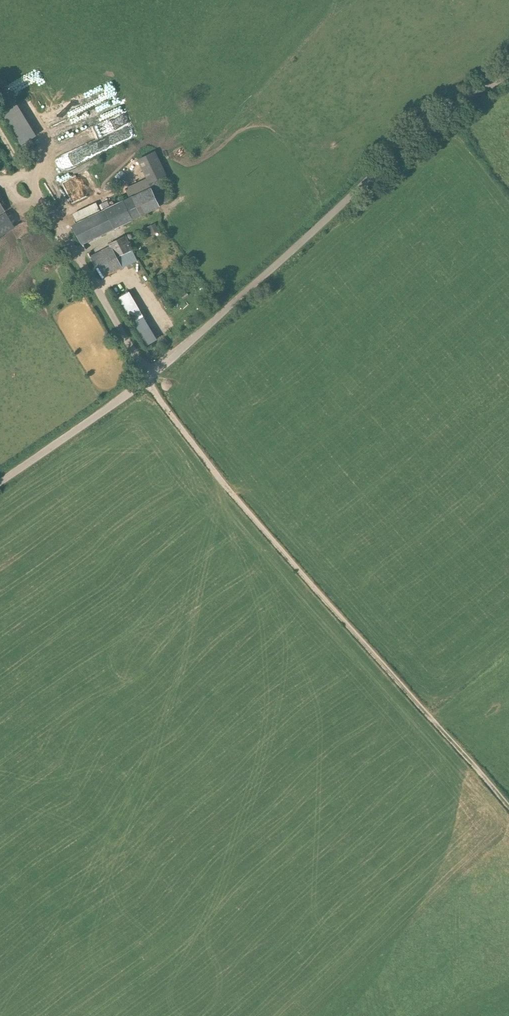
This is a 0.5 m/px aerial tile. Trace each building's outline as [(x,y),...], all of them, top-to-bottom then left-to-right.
[(73,101),(77,110),(82,107),(84,111),(112,98),(106,86),(73,101)] [(17,104),(3,112),(22,145),(36,137),(17,104)] [(126,110),(99,121),(105,135),(63,153),(68,165),(131,139),(125,127),(132,124),(126,110)] [(156,154),(138,161),(148,184),(165,176),(156,154)] [(82,245),(159,208),(150,190),(73,228),(82,245)] [(11,225),(0,206),(0,232),(11,225)] [(155,224),(148,227),(151,234),(159,231),(155,224)] [(125,241),(91,258),(101,278),(135,261),(125,241)] [(128,294),(117,301),(145,346),(156,340),(128,294)]
